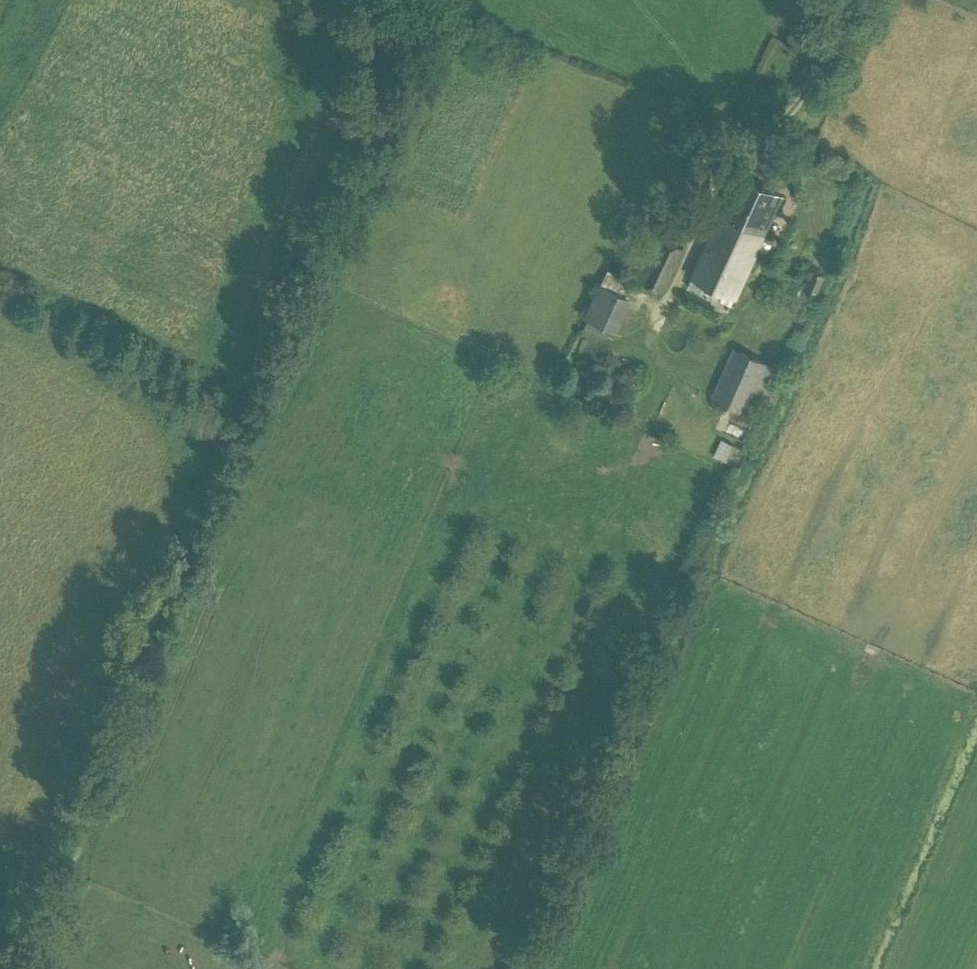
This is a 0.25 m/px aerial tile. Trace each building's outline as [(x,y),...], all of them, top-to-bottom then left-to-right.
[(785,196),(740,175),(692,277),(737,298),(785,196)] [(664,293),(684,248),(654,235),(634,279),(664,293)] [(630,279),(608,269),(585,318),(617,333),(633,299),(622,294),(630,279)] [(819,293),(825,275),(813,271),(807,288),(819,293)] [(769,364),(735,348),(711,397),(746,414),(769,364)] [(725,462),(733,445),(722,440),(714,457),(725,462)]
